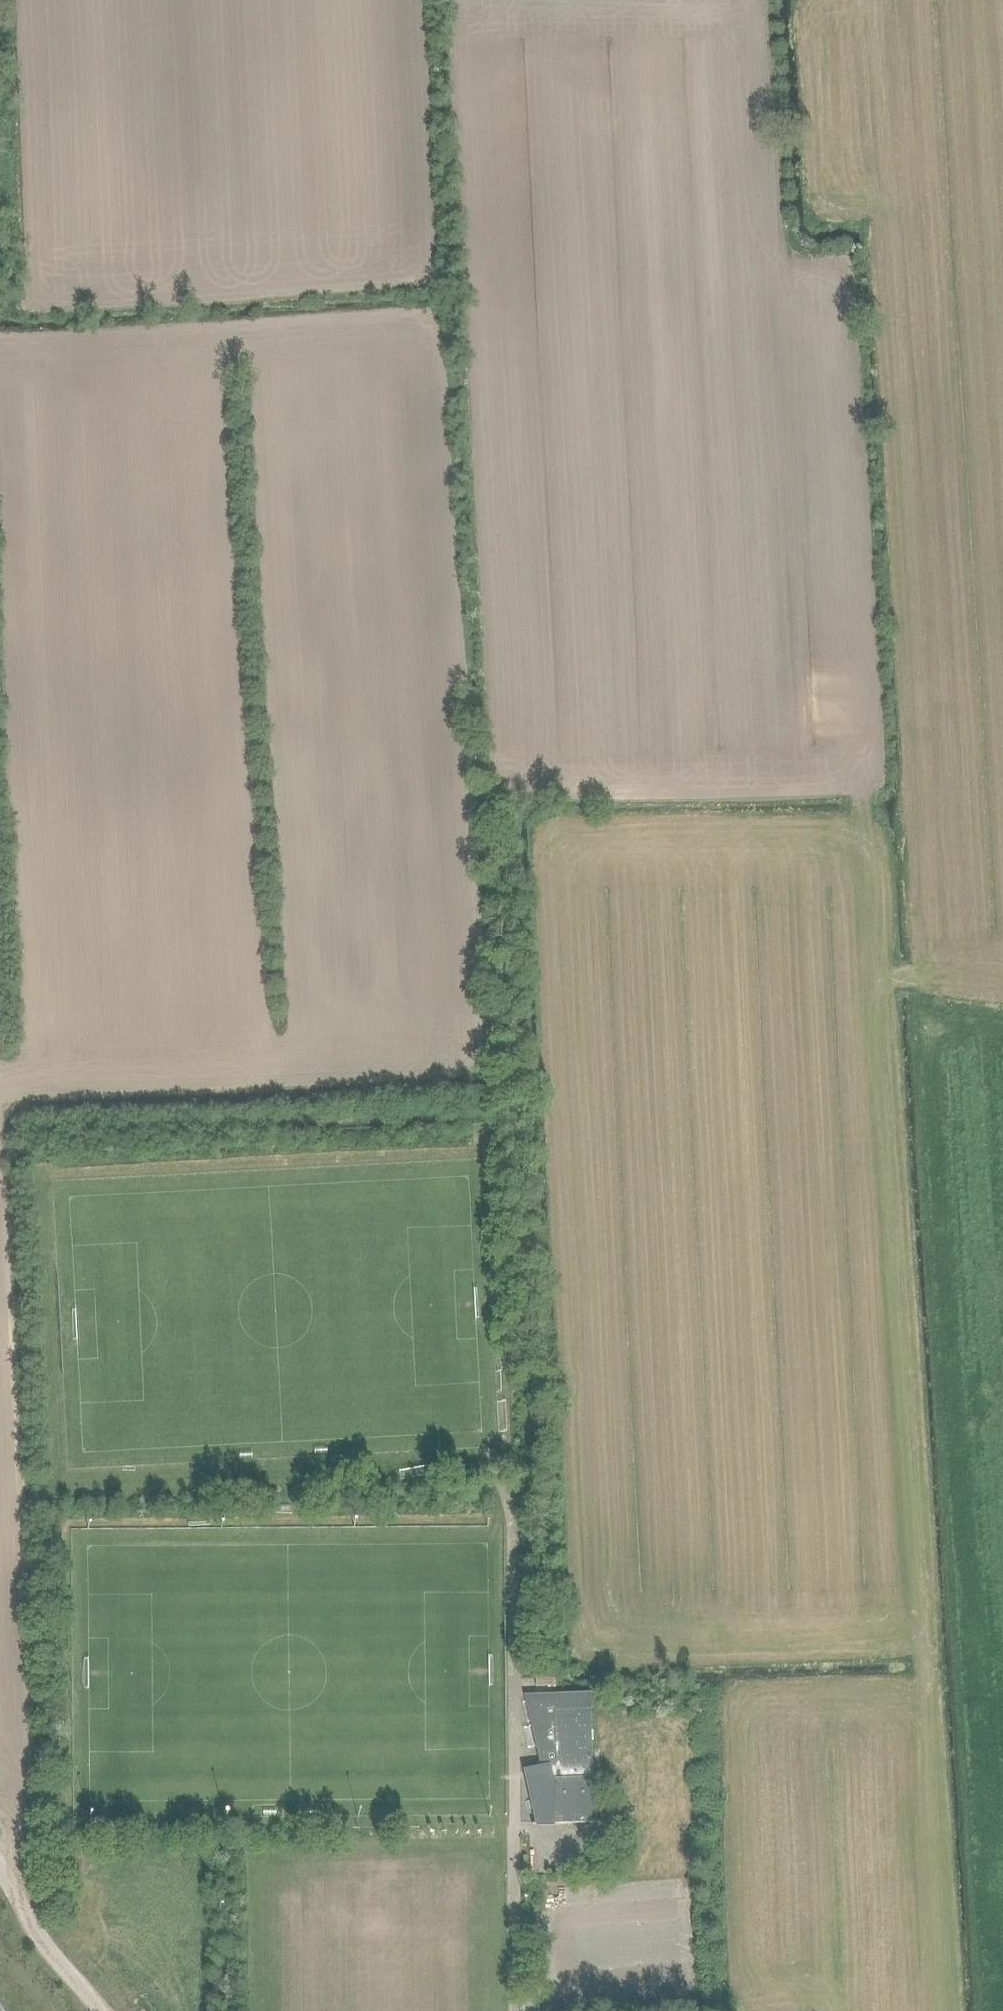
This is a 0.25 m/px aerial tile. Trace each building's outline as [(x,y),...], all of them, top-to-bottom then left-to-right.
[(544,1778),(538,1823),(535,1823),(532,1823),(532,1824),(597,1822),(595,1777),(592,1777),(590,1695),(527,1697),(543,1766),(544,1770),(545,1770),(546,1778),(544,1778)] [(523,1772),(535,1823),(538,1823),(544,1778),(546,1778),(545,1770),(544,1770),(543,1766),(523,1772)]
